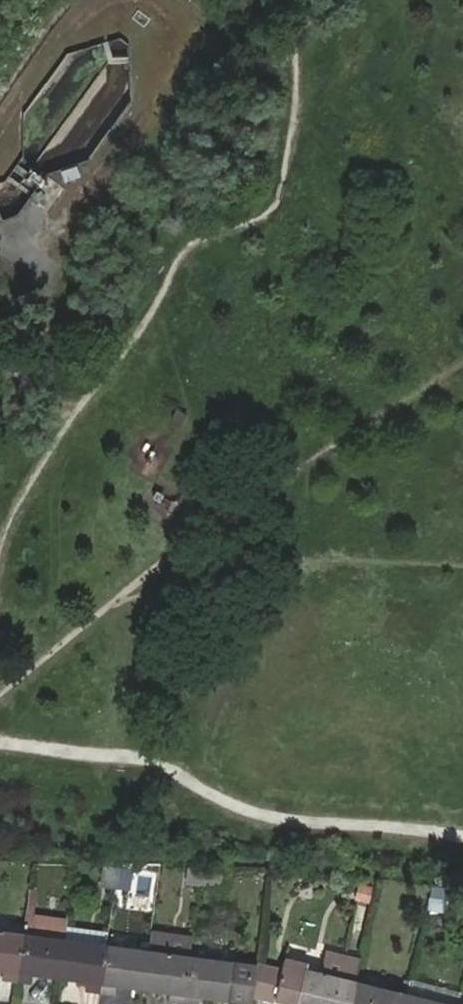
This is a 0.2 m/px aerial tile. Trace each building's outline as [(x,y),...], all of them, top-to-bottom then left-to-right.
[(174,409),(169,420),(180,425),(185,414),(174,409)] [(117,889),(121,867),(104,865),(100,886),(117,889)] [(133,868),(121,867),(117,889),(130,891),(133,868)] [(202,886),(204,870),(189,868),(187,883),(202,886)] [(225,872),(204,870),(202,886),(222,889),(225,872)] [(446,891),(435,889),(432,903),(442,905),(446,891)] [(37,908),(28,908),(28,909),(24,934),(18,981),(33,983),(35,974),(59,977),(65,940),(68,919),(35,915),(37,908)] [(24,934),(0,931),(0,969),(5,970),(3,979),(18,981),(24,934)] [(194,938),(152,932),(149,951),(142,988),(170,992),(169,1002),(184,1003),(191,956),(194,938)] [(65,940),(59,977),(88,981),(86,990),(100,992),(107,945),(65,940)] [(149,951),(107,945),(100,992),(115,994),(117,986),(142,988),(149,951)] [(322,973),(342,978),(348,955),(327,950),(322,973)] [(363,959),(348,955),(342,978),(322,973),(308,970),(309,965),(286,959),(283,973),(260,967),(255,999),(275,1003),(276,998),(298,1003),(352,1003),(357,982),(363,959)] [(260,967),(234,964),(235,962),(191,956),(184,1003),(186,1003),(199,1003),(200,997),(253,1003),(254,1003),(260,967)] [(408,995),(357,982),(352,1003),(406,1003),(408,995)] [(462,995),(412,982),(408,995),(406,1003),(460,1003),(462,995)]
